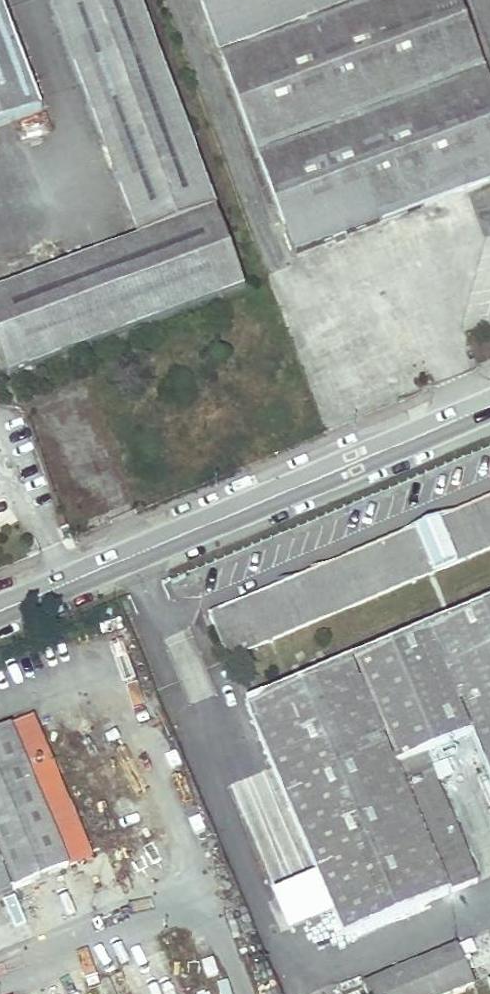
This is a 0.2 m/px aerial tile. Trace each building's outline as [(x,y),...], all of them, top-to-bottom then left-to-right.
[(7,377),(242,288),(136,0),(50,0),(49,1),(138,240),(0,292),(0,358),(7,377)] [(489,180),(489,92),(456,0),(199,0),(293,253),(489,180)] [(39,111),(0,6),(0,126),(39,111)] [(209,619),(225,659),(489,549),(489,500),(209,619)] [(489,778),(489,603),(244,706),(258,740),(343,938),(478,881),(425,755),(472,735),(489,778)] [(30,719),(0,731),(0,896),(65,869),(35,797),(59,787),(30,719)] [(341,940),(256,740),(241,746),(290,862),(259,875),(295,958),(341,940)] [(65,869),(89,859),(59,787),(35,797),(65,869)] [(464,966),(457,947),(363,986),(367,993),(451,993),(472,985),(464,966)]
